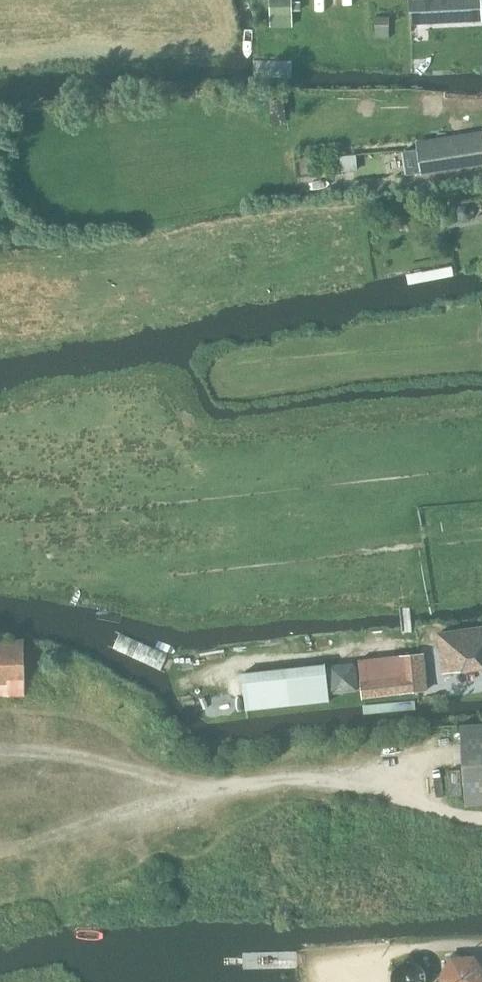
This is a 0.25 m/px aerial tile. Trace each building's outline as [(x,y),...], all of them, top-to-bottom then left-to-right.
[(271,28),(293,28),(293,12),(301,12),(301,2),(293,2),(293,0),(270,0),(271,28)] [(452,23),(481,21),(481,0),(422,0),(410,1),(411,25),(452,23)] [(390,18),(376,18),(376,26),(390,26),(390,18)] [(273,125),(283,124),(279,98),(269,100),(273,125)] [(424,98),(423,116),(443,117),(444,99),(424,98)] [(403,151),(406,175),(422,173),(481,163),(481,137),(418,147),(418,149),(403,151)] [(459,205),(456,211),(458,218),(464,221),(470,219),(473,213),(472,207),(466,204),(459,205)] [(438,633),(443,673),(481,667),(481,628),(438,633)] [(25,693),(24,641),(0,641),(0,693),(25,693)] [(399,654),(359,658),(362,698),(404,694),(404,692),(429,689),(424,651),(399,654)] [(329,701),(325,664),(242,673),(246,710),(329,701)] [(355,664),(331,667),(333,691),(357,688),(355,664)] [(460,725),(463,770),(465,795),(465,805),(481,804),(481,724),(460,725)] [(441,975),(445,981),(480,981),(481,979),(481,969),(473,955),(451,956),(441,975)]
